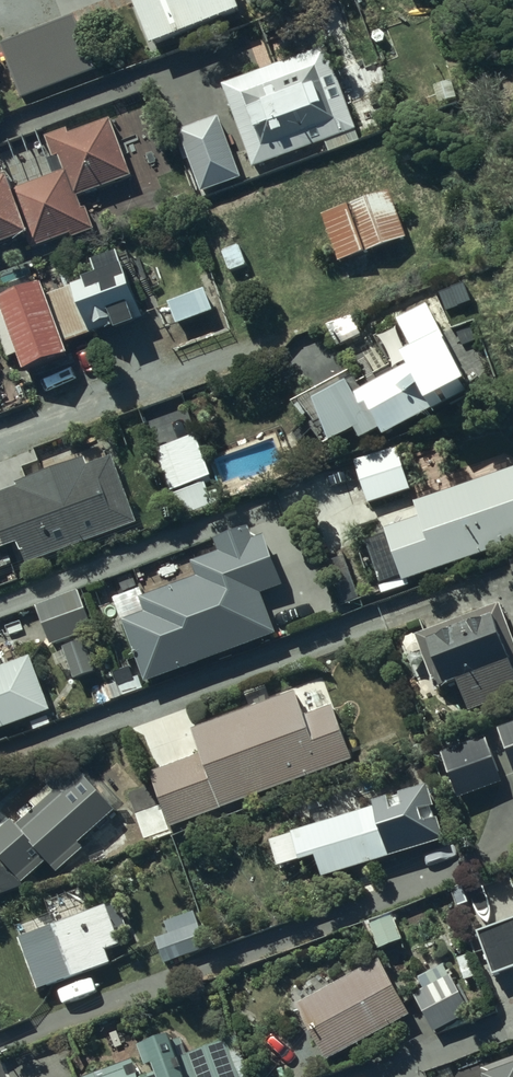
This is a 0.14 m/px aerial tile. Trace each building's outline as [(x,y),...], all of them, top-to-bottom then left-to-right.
[(150,49),(249,9),(245,0),(131,0),(150,49)] [(20,101),(96,70),(75,17),(0,47),(0,51),(20,101)] [(326,47),(221,85),(252,169),(357,131),(326,47)] [(178,133),(201,194),(242,179),(219,117),(178,133)] [(27,238),(31,249),(70,235),(71,239),(93,231),(86,209),(80,211),(76,197),(130,178),(110,120),(48,141),(54,158),(46,162),(52,177),(14,191),(2,158),(0,159),(0,248),(27,238)] [(328,235),(338,264),(406,239),(396,210),(328,235)] [(7,298),(2,300),(0,296),(0,342),(6,359),(16,355),(23,373),(67,357),(63,346),(112,328),(114,334),(143,323),(118,254),(91,264),(95,276),(81,281),(82,284),(46,297),(41,286),(36,288),(29,269),(1,280),(7,298)] [(167,307),(174,328),(212,316),(207,298),(219,294),(211,271),(197,275),(203,295),(167,307)] [(473,393),(426,307),(396,322),(411,351),(400,357),(401,359),(376,372),(380,381),(370,386),(366,378),(359,382),(353,371),(292,404),(299,418),(306,415),(313,427),(318,425),(329,444),(353,431),(359,441),(378,430),(382,437),(428,412),(431,417),(473,393)] [(396,446),(353,460),(367,504),(410,491),(396,446)] [(5,560),(2,551),(17,545),(25,566),(136,525),(111,457),(65,474),(63,470),(0,493),(0,562),(5,560)] [(402,581),(512,542),(512,467),(412,502),(417,517),(383,528),(402,581)] [(120,621),(143,683),(275,632),(261,594),(281,586),(262,535),(252,539),(247,525),(212,538),(218,552),(190,563),(195,576),(137,598),(142,612),(120,621)] [(500,561),(506,576),(510,574),(512,583),(512,556),(500,561)] [(35,608),(49,646),(93,629),(79,592),(35,608)] [(442,685),(456,680),(464,702),(512,684),(512,676),(492,616),(426,639),(442,685)] [(67,662),(73,679),(97,671),(85,638),(61,646),(62,651),(53,654),(57,666),(67,662)] [(48,712),(28,656),(0,666),(0,729),(48,712)] [(295,691),(190,729),(199,754),(149,772),(169,827),(350,760),(330,705),(303,715),(295,691)] [(512,772),(512,723),(497,729),(512,772)] [(441,752),(457,798),(504,781),(488,736),(441,752)] [(25,888),(23,883),(46,862),(56,874),(83,849),(78,843),(95,827),(100,832),(112,821),(108,816),(115,810),(78,769),(53,791),(48,785),(28,803),(33,808),(15,824),(11,819),(0,829),(0,897),(25,888)] [(321,878),(443,840),(437,817),(435,817),(432,807),(434,806),(427,783),(397,793),(398,796),(387,799),(386,797),(370,802),(372,806),(289,831),(290,834),(269,841),(277,866),(298,859),(298,861),(314,856),(321,878)] [(17,938),(37,990),(110,963),(105,950),(121,944),(116,932),(124,929),(114,902),(17,938)] [(368,925),(378,950),(402,940),(392,915),(368,925)] [(475,930),(491,976),(512,968),(512,917),(475,930)] [(154,939),(163,965),(201,951),(191,925),(154,939)] [(379,959),(295,1005),(326,1061),(410,1015),(379,959)] [(410,994),(432,1033),(470,1011),(449,973),(440,978),(434,967),(418,976),(424,986),(410,994)] [(226,1036),(188,1050),(182,1034),(173,1037),(170,1030),(134,1044),(143,1068),(149,1065),(151,1071),(143,1074),(140,1067),(136,1069),(134,1063),(131,1064),(129,1059),(78,1076),(242,1076),(226,1036)] [(484,1073),(485,1076),(512,1076),(512,1063),(484,1073)]
